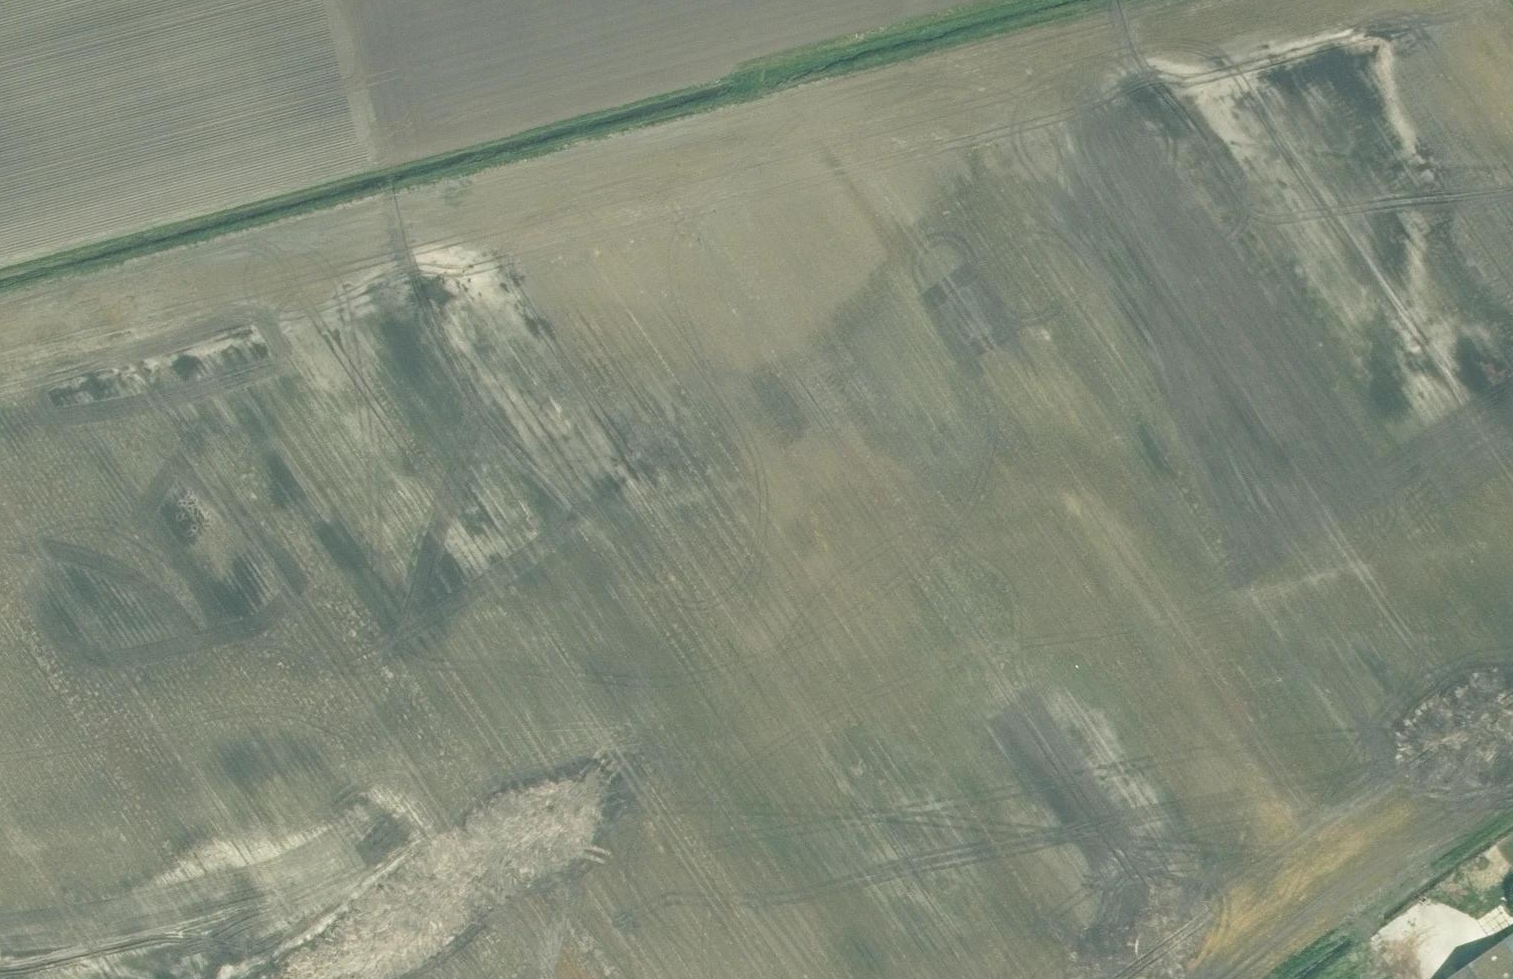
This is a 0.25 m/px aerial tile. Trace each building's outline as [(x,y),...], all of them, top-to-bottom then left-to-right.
[(1507,937),(1447,978),(1512,978),(1512,933),(1507,937)]
